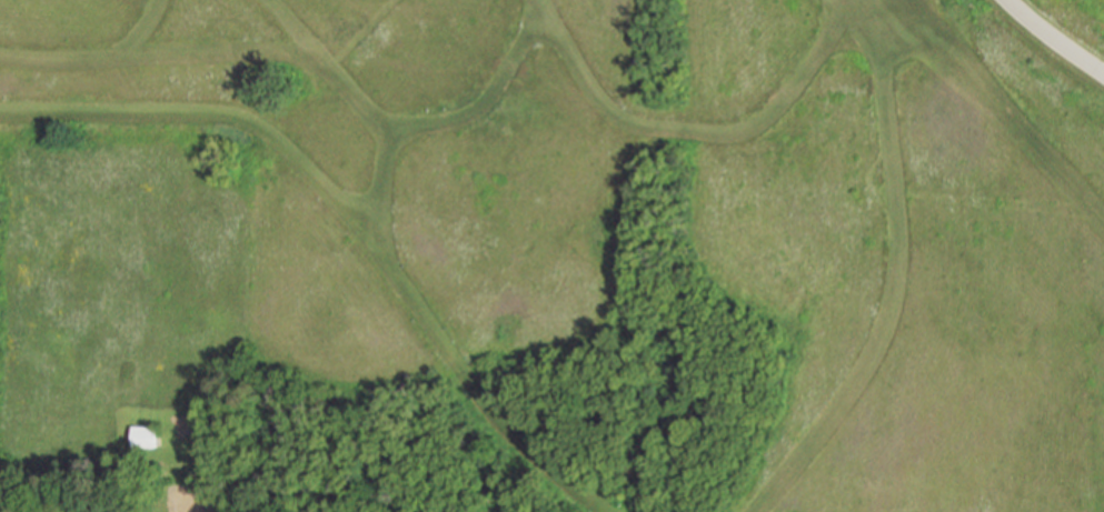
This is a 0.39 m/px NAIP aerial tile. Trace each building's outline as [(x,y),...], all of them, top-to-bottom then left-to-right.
[(138,423),(160,425),(158,448),(136,445),(138,423)]
